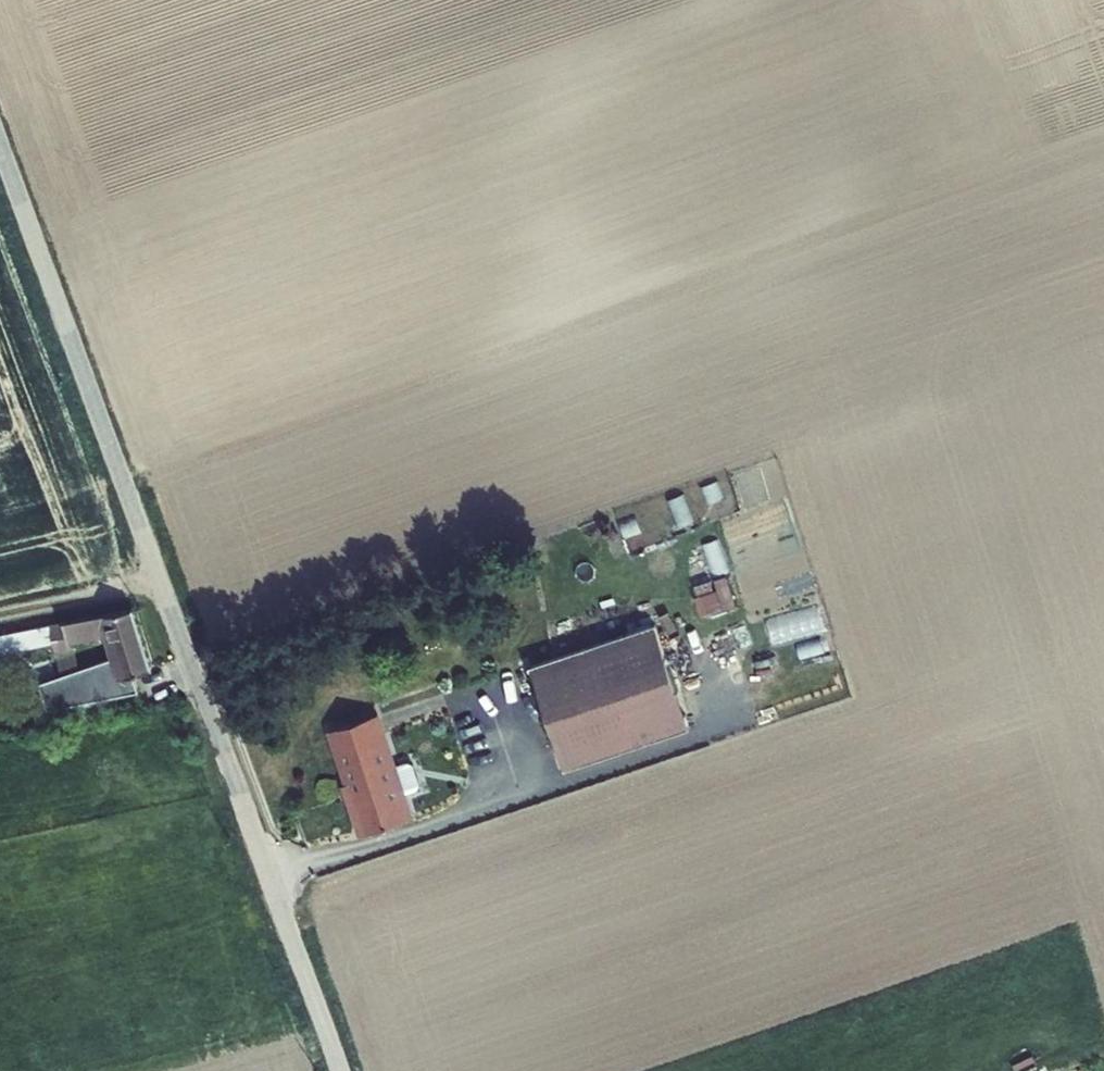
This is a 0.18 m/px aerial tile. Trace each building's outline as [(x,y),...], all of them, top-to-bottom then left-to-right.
[(735,572),(698,583),(707,613),(744,601),(735,572)] [(0,632),(0,648),(50,638),(57,654),(73,650),(71,642),(109,636),(121,674),(152,667),(131,604),(0,632)] [(630,630),(505,672),(517,708),(642,666),(630,630)] [(666,737),(642,666),(517,708),(541,779),(666,737)] [(377,715),(332,730),(344,766),(389,751),(377,715)] [(412,818),(389,751),(344,766),(358,806),(353,807),(362,835),(412,818)]
